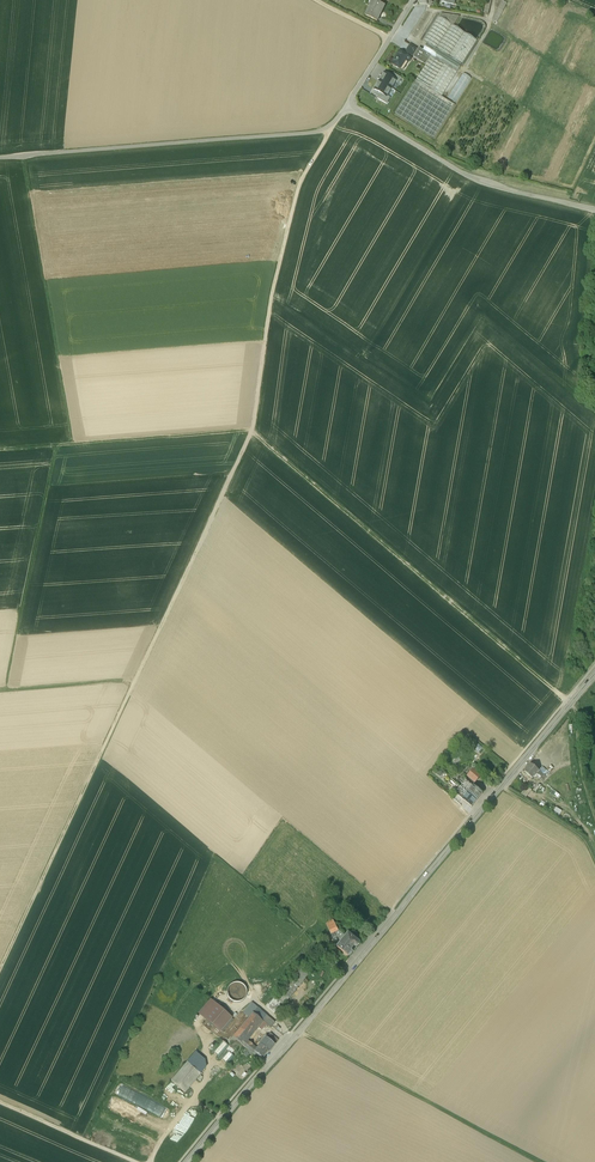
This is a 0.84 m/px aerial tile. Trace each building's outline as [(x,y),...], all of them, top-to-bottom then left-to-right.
[(374,0),(373,0),(365,15),(377,21),(380,15),(378,15),(383,4),(374,0)] [(506,2),(502,0),(501,0),(492,18),(497,20),(506,2)] [(439,16),(423,41),(427,44),(423,50),(431,55),(426,64),(395,113),(434,138),(455,105),(441,97),(477,40),(439,16)] [(416,48),(410,44),(406,51),(412,54),(416,48)] [(423,50),(419,47),(413,57),(426,64),(431,55),(423,50)] [(402,54),(398,51),(391,64),(395,67),(396,65),(401,68),(405,61),(408,62),(411,58),(403,53),(402,54)] [(397,80),(390,77),(384,73),(379,81),(392,89),(396,81),(397,80)] [(402,78),(393,73),(390,77),(397,80),(396,81),(399,83),(402,78)] [(448,97),(457,102),(471,77),(464,73),(460,80),(462,82),(458,88),(454,86),(448,97)] [(392,89),(379,81),(374,89),(381,93),(387,97),(387,96),(392,89)] [(367,90),(362,96),(366,99),(371,93),(367,90)] [(387,97),(381,93),(377,98),(387,104),(390,98),(387,96),(387,97)] [(539,770),(531,764),(524,772),(528,774),(527,776),(528,777),(529,776),(532,778),(539,770)] [(477,778),(472,773),(469,777),(475,782),(477,778)] [(466,782),(462,787),(466,791),(469,786),(471,784),(467,781),(466,782)] [(472,788),(469,793),(477,800),(482,793),(474,786),(472,788)] [(520,794),(525,797),(530,790),(525,786),(520,794)] [(457,794),(456,794),(460,797),(466,791),(462,787),(458,792),(457,794)] [(477,800),(469,793),(463,800),(472,806),(477,800)] [(558,816),(562,811),(555,806),(552,811),(558,816)] [(333,920),(326,923),(328,928),(336,925),(333,920)] [(336,925),(328,928),(331,934),(334,933),(339,931),(336,925)] [(349,933),(337,947),(348,956),(352,951),(351,950),(355,946),(356,947),(360,942),(349,933)] [(293,994),(308,974),(300,968),(284,987),(293,994)] [(228,1000),(236,994),(231,988),(223,994),(228,1000)] [(245,1022),(232,1037),(248,1050),(252,1046),(244,1039),(253,1029),(245,1022)] [(278,1040),(270,1033),(266,1038),(274,1045),(278,1040)] [(266,1038),(260,1045),(268,1052),(274,1045),(266,1038)] [(231,1053),(233,1051),(222,1041),(212,1052),(218,1057),(225,1049),(231,1053)] [(268,1052),(260,1045),(256,1050),(254,1052),(255,1053),(262,1059),(268,1052)] [(252,1046),(248,1050),(253,1054),(254,1052),(256,1050),(252,1046)] [(227,1052),(221,1060),(224,1062),(230,1055),(227,1052)] [(186,1063),(171,1081),(185,1093),(200,1075),(186,1063)]
